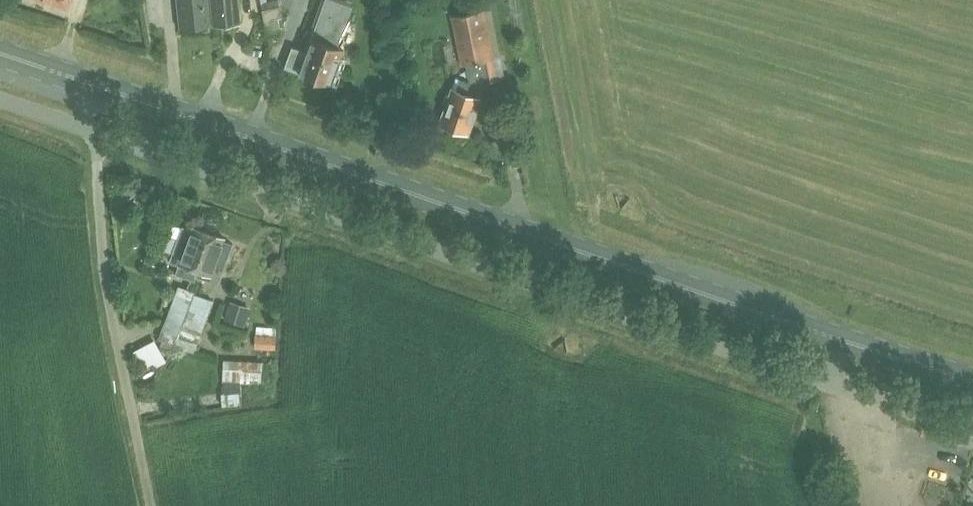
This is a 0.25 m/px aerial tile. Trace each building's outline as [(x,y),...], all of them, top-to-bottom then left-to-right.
[(211,0),(178,0),(180,27),(214,24),(211,0)] [(214,24),(241,21),(239,0),(211,0),(214,24)] [(330,12),(320,40),(313,37),(308,52),(293,47),(286,67),(331,83),(343,48),(336,45),(346,18),(351,6),(334,0),(330,12)] [(262,8),(268,36),(282,34),(277,6),(262,8)] [(456,77),(452,88),(442,122),(469,131),(489,68),(492,81),(499,79),(487,25),(484,8),(450,15),(461,65),(467,64),(471,82),(456,77)] [(134,190),(125,180),(112,191),(121,201),(134,190)] [(205,234),(206,229),(193,225),(192,228),(183,225),(171,260),(179,262),(176,271),(190,277),(194,267),(199,269),(203,256),(200,255),(207,235),(205,234)] [(194,267),(190,277),(195,279),(197,274),(209,278),(211,273),(214,266),(223,269),(233,242),(224,239),(225,236),(206,229),(205,234),(207,235),(200,255),(203,256),(199,269),(194,267)] [(160,336),(172,341),(190,292),(177,287),(166,320),(170,321),(168,327),(163,325),(160,336)] [(190,292),(172,341),(185,345),(188,340),(197,343),(213,300),(190,292)] [(226,323),(242,328),(245,316),(230,311),(226,323)] [(254,348),(276,350),(276,337),(255,335),(254,348)] [(230,409),(246,409),(247,391),(267,392),(267,369),(231,368),(230,409)]
